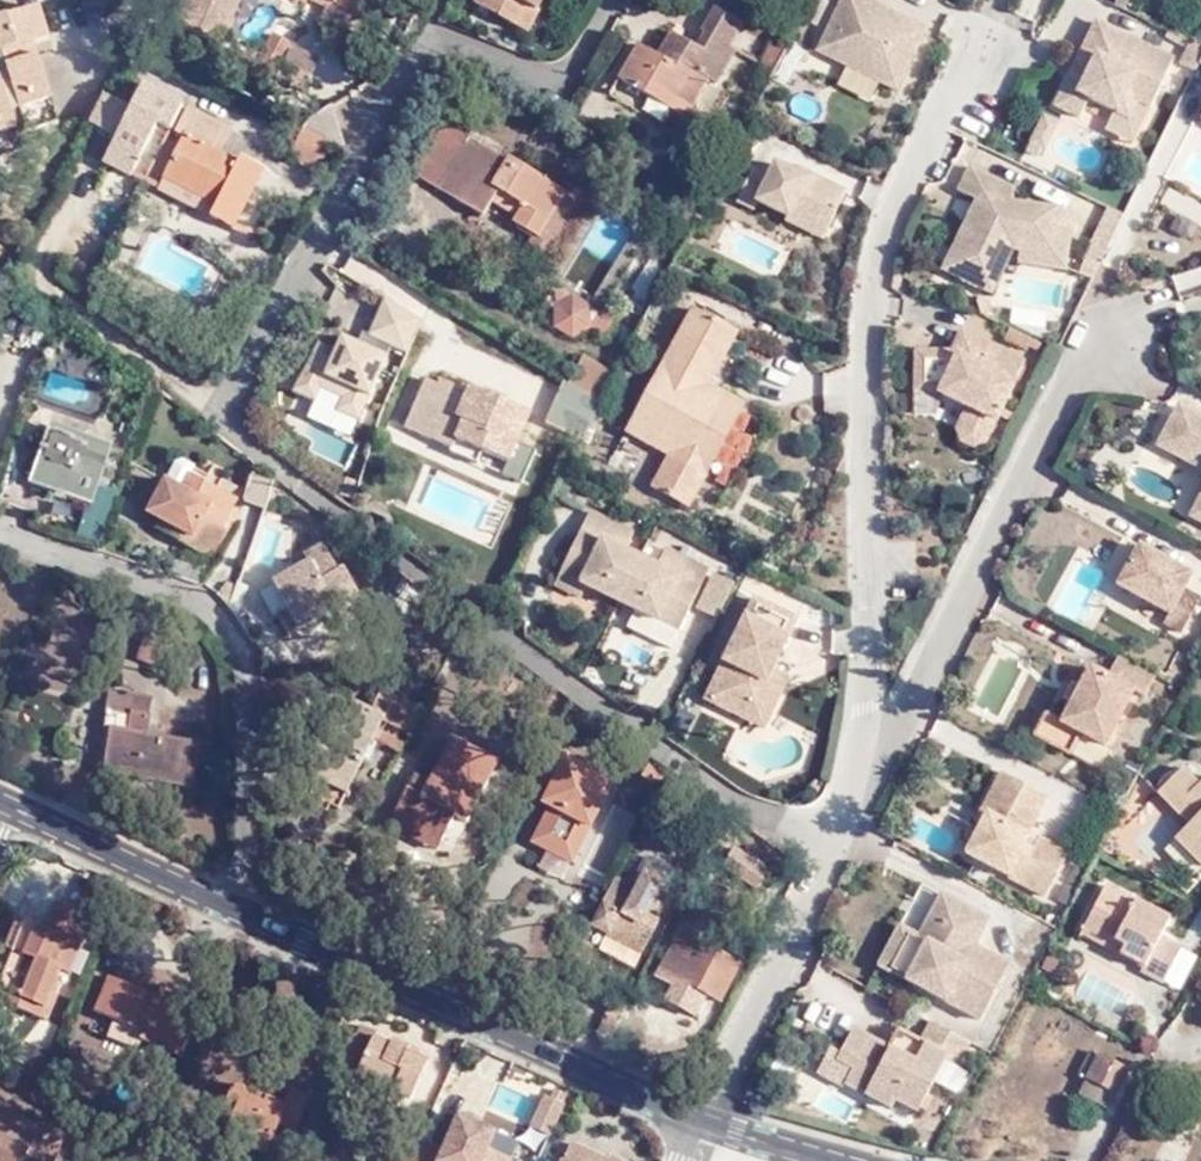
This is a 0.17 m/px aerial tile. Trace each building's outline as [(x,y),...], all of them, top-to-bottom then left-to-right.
[(176,39),(220,57),(246,0),(193,0),(176,39)] [(271,8),(275,0),(253,0),(271,8)] [(360,24),(370,0),(303,0),(360,24)] [(529,13),(536,0),(473,0),(468,9),(507,31),(519,8),(529,13)] [(862,0),(846,0),(818,55),(897,96),(929,33),(899,18),(895,25),(882,20),(887,12),(862,0)] [(531,14),(529,13),(519,8),(507,31),(519,37),(531,14)] [(643,51),(622,86),(688,120),(711,83),(717,86),(736,54),(731,50),(744,28),(715,10),(702,34),(705,35),(695,50),(672,35),(657,59),(643,51)] [(0,24),(0,85),(2,94),(0,95),(0,164),(25,156),(19,139),(59,127),(34,47),(50,41),(41,11),(0,24)] [(1099,29),(1084,57),(1093,63),(1084,80),(1074,75),(1055,109),(1081,124),(1091,103),(1131,123),(1140,105),(1153,111),(1176,66),(1099,29)] [(1200,62),(1200,47),(1192,43),(1179,65),(1195,74),(1200,62)] [(1093,63),(1084,57),(1074,75),(1084,80),(1093,63)] [(754,78),(767,85),(779,63),(765,58),(754,78)] [(179,107),(144,88),(102,163),(131,179),(161,128),(166,130),(179,107)] [(182,111),(168,138),(182,146),(161,184),(209,211),(201,223),(224,235),(255,176),(234,165),(229,171),(212,161),(206,157),(220,131),(182,111)] [(1056,125),(1044,118),(1031,144),(1045,152),(1056,125)] [(503,163),(443,128),(414,175),(485,218),(493,206),(517,222),(516,224),(535,237),(525,254),(544,268),(589,196),(565,184),(563,189),(507,157),(503,163)] [(792,208),(830,228),(847,194),(802,170),(799,176),(778,163),(769,177),(754,169),(739,199),(753,208),(758,202),(786,218),(792,208)] [(1055,250),(1055,236),(1055,212),(1023,210),(1023,195),(972,169),(961,190),(980,201),(989,205),(967,247),(958,244),(944,273),(984,295),(1011,242),(1022,247),(1022,249),(1055,250)] [(209,211),(161,184),(155,197),(201,223),(209,211)] [(824,240),(830,228),(792,208),(786,218),(824,240)] [(1073,236),(1055,236),(1055,250),(1022,249),(1023,269),(1071,271),(1073,236)] [(1011,242),(984,295),(994,300),(1022,247),(1011,242)] [(1018,270),(1010,300),(1058,313),(1065,283),(1018,270)] [(570,299),(553,288),(542,304),(554,312),(555,330),(572,341),(590,332),(603,341),(613,324),(592,312),(592,309),(584,303),(582,304),(572,297),(570,299)] [(368,331),(410,347),(423,313),(382,297),(368,331)] [(690,314),(626,435),(666,459),(652,490),(687,510),(741,407),(706,388),(732,335),(690,314)] [(1006,338),(1029,350),(1033,341),(1011,330),(1006,338)] [(957,419),(987,434),(1020,364),(956,334),(940,365),(929,362),(929,354),(912,352),(910,393),(933,393),(964,409),(957,419)] [(345,400),(339,414),(360,422),(386,362),(342,343),(337,355),(320,348),(295,395),(316,403),(321,391),(345,400)] [(601,407),(616,377),(585,357),(569,386),(601,407)] [(58,378),(55,394),(80,399),(83,383),(58,378)] [(427,383),(411,430),(457,450),(463,437),(492,450),(490,454),(513,463),(532,414),(472,390),(471,393),(440,381),(437,387),(427,383)] [(569,386),(555,411),(546,428),(581,446),(601,407),(569,386)] [(1172,401),(1150,441),(1200,468),(1200,416),(1172,401)] [(978,450),(987,434),(957,419),(951,431),(955,432),(951,440),(971,452),(974,447),(978,450)] [(90,505),(97,484),(105,459),(50,439),(34,485),(90,505)] [(172,534),(168,544),(208,565),(223,538),(217,535),(234,505),(187,480),(192,472),(182,465),(172,468),(162,487),(158,485),(142,519),(155,525),(172,534)] [(1182,511),(1200,521),(1200,476),(1182,511)] [(113,490),(97,484),(90,505),(90,506),(106,513),(113,490)] [(592,512),(561,574),(589,588),(604,595),(609,582),(644,600),(638,612),(682,632),(702,591),(690,585),(701,564),(667,549),(659,565),(626,549),(633,530),(592,512)] [(150,534),(168,544),(172,534),(155,525),(150,534)] [(1136,546),(1114,584),(1167,611),(1160,620),(1176,629),(1195,598),(1179,589),(1188,575),(1136,546)] [(311,568),(274,588),(288,611),(277,617),(290,639),(333,615),(345,635),(372,621),(345,576),(341,579),(323,551),(306,559),(311,568)] [(713,570),(701,564),(690,585),(702,591),(713,570)] [(589,588),(561,574),(555,587),(581,600),(589,588)] [(609,582),(604,595),(638,612),(644,600),(609,582)] [(230,612),(236,592),(222,587),(217,603),(230,612)] [(288,611),(274,588),(262,594),(277,617),(288,611)] [(780,633),(791,615),(758,598),(711,699),(744,716),(754,701),(773,711),(784,688),(771,681),(779,669),(774,666),(788,638),(780,633)] [(682,632),(638,612),(633,623),(676,645),(682,632)] [(797,619),(791,615),(780,633),(788,638),(797,619)] [(1138,694),(1150,673),(1117,657),(1107,677),(1087,666),(1057,721),(1043,712),(1032,733),(1065,750),(1077,730),(1100,743),(1130,689),(1138,694)] [(791,676),(779,669),(771,681),(784,688),(791,676)] [(133,727),(122,726),(115,762),(194,777),(200,741),(148,732),(151,695),(111,689),(108,709),(134,712),(133,727)] [(373,740),(399,755),(421,710),(380,692),(370,712),(355,706),(347,722),(333,718),(309,764),(321,771),(307,796),(339,811),(373,740)] [(754,701),(744,716),(765,728),(773,711),(754,701)] [(423,829),(438,837),(452,812),(466,820),(499,760),(452,736),(426,778),(411,771),(383,819),(416,838),(423,829)] [(664,779),(647,768),(639,777),(656,789),(664,779)] [(527,856),(575,878),(593,841),(588,840),(596,822),(586,817),(600,788),(568,772),(529,852),(527,856)] [(1003,776),(963,851),(1039,893),(1061,851),(1025,830),(1041,797),(1003,776)] [(1135,799),(1173,838),(1161,852),(1188,880),(1200,867),(1200,793),(1196,789),(1189,796),(1171,777),(1161,788),(1150,782),(1135,799)] [(432,848),(438,837),(423,829),(416,838),(432,848)] [(765,868),(732,849),(721,867),(753,887),(765,868)] [(617,880),(593,926),(643,953),(660,921),(645,913),(663,883),(645,875),(637,891),(617,880)] [(35,989),(29,1002),(50,1010),(81,938),(88,940),(100,909),(64,895),(52,923),(24,911),(12,932),(27,939),(10,977),(35,989)] [(1116,952),(1109,967),(1131,979),(1127,984),(1148,995),(1168,957),(1148,947),(1158,928),(1094,895),(1076,932),(1116,952)] [(913,963),(947,901),(941,897),(917,939),(899,929),(889,949),(913,963)] [(988,924),(947,901),(913,963),(889,949),(878,969),(977,1022),(1007,967),(973,949),(988,924)] [(671,987),(698,1001),(700,997),(716,1004),(739,962),(697,942),(700,936),(681,927),(655,978),(671,987)] [(1069,946),(1109,967),(1116,952),(1076,932),(1069,946)] [(3,991),(29,1002),(35,989),(10,977),(3,991)] [(155,997),(108,980),(94,1013),(141,1030),(138,1038),(158,1044),(179,995),(158,988),(155,997)] [(298,985),(281,985),(280,1003),(299,1005),(298,985)] [(701,1003),(698,1001),(671,987),(663,1002),(693,1018),(701,1003)] [(956,1064),(967,1042),(931,1023),(920,1046),(923,1047),(915,1062),(889,1049),(887,1051),(851,1033),(837,1061),(853,1071),(844,1086),(890,1111),(895,1103),(917,1114),(947,1059),(956,1064)] [(398,1101),(417,1109),(435,1074),(412,1062),(415,1056),(397,1047),(394,1054),(377,1047),(380,1040),(365,1034),(352,1065),(368,1073),(363,1083),(398,1101)] [(923,1047),(920,1046),(897,1034),(889,1049),(915,1062),(923,1047)] [(1104,1105),(1117,1081),(1076,1061),(1064,1085),(1073,1089),(1103,1104),(1104,1105)] [(229,1107),(219,1132),(260,1146),(270,1120),(284,1124),(295,1091),(278,1084),(272,1098),(222,1080),(215,1102),(229,1107)] [(1103,1104),(1073,1089),(1065,1107),(1094,1121),(1103,1104)] [(410,1121),(417,1109),(398,1101),(391,1112),(410,1121)] [(571,1115),(576,1105),(565,1101),(561,1110),(571,1115)] [(557,1148),(571,1115),(561,1110),(555,1107),(538,1141),(557,1148)] [(28,1160),(29,1160),(46,1160),(47,1160),(49,1160),(54,1160),(63,1141),(54,1137),(56,1133),(40,1125),(37,1128),(1,1113),(0,1116),(0,1160),(27,1160),(28,1160)] [(451,1160),(499,1160),(497,1160),(502,1144),(466,1127),(451,1160)] [(502,1144),(497,1160),(499,1160),(523,1160),(526,1155),(502,1144)] [(394,1160),(418,1160),(421,1156),(400,1147),(394,1160)] [(581,1151),(577,1160),(600,1160),(581,1151)] [(418,1160),(441,1160),(423,1152),(421,1156),(418,1160)]
